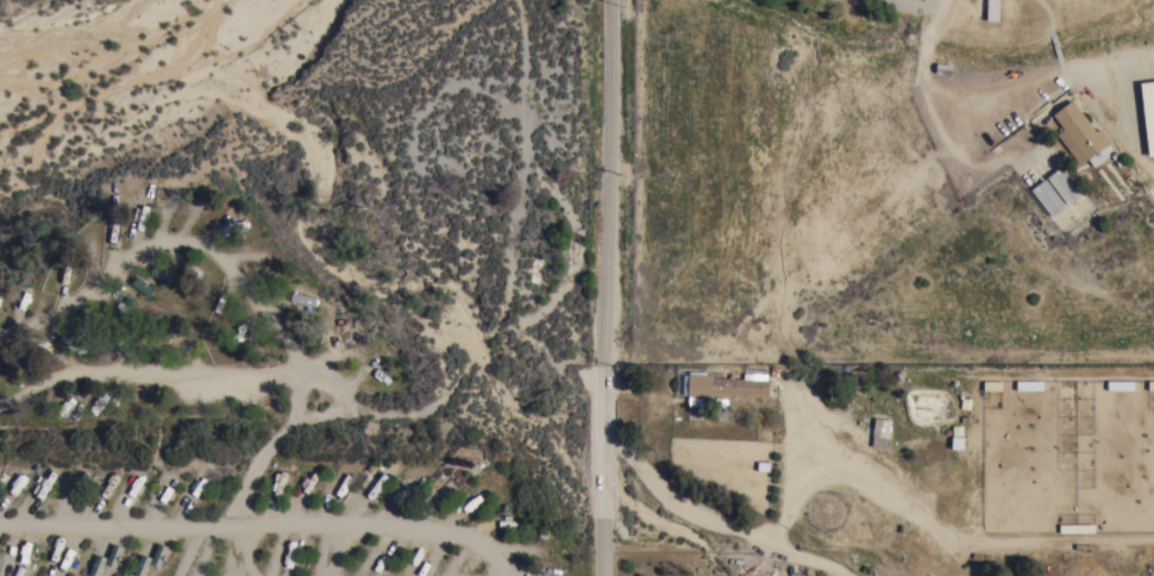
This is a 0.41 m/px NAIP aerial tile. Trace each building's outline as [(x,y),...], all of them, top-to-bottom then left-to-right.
[(987,20),(987,0),(999,0),(998,20),(987,20)] [(1140,83),(1153,82),(1153,156),(1148,157),(1140,83)] [(1096,131),(1099,129),(1110,143),(1103,148),(1110,156),(1095,168),(1089,159),(1087,161),(1086,159),(1079,164),(1056,134),(1064,129),(1053,114),(1072,100),(1096,131)] [(1047,177),(1061,167),(1081,195),(1067,206),(1047,177)] [(1030,189),(1045,179),(1066,207),(1052,218),(1030,189)] [(152,286),(134,277),(129,285),(147,294),(152,286)] [(289,300),(313,307),(315,299),(291,292),(289,300)] [(385,370),(382,361),(358,370),(361,378),(385,370)] [(734,396),(734,399),(713,399),(713,403),(705,403),(707,399),(688,397),(689,374),(713,375),(713,372),(722,372),(722,378),(729,378),(729,375),(734,376),(734,378),(744,378),(744,369),(767,370),(767,380),(769,380),(767,397),(734,396)] [(886,450),(871,447),(876,418),(890,420),(886,450)] [(6,488),(15,494),(27,477),(18,471),(6,488)] [(1095,525),(1095,533),(1059,533),(1059,525),(1095,525)]
